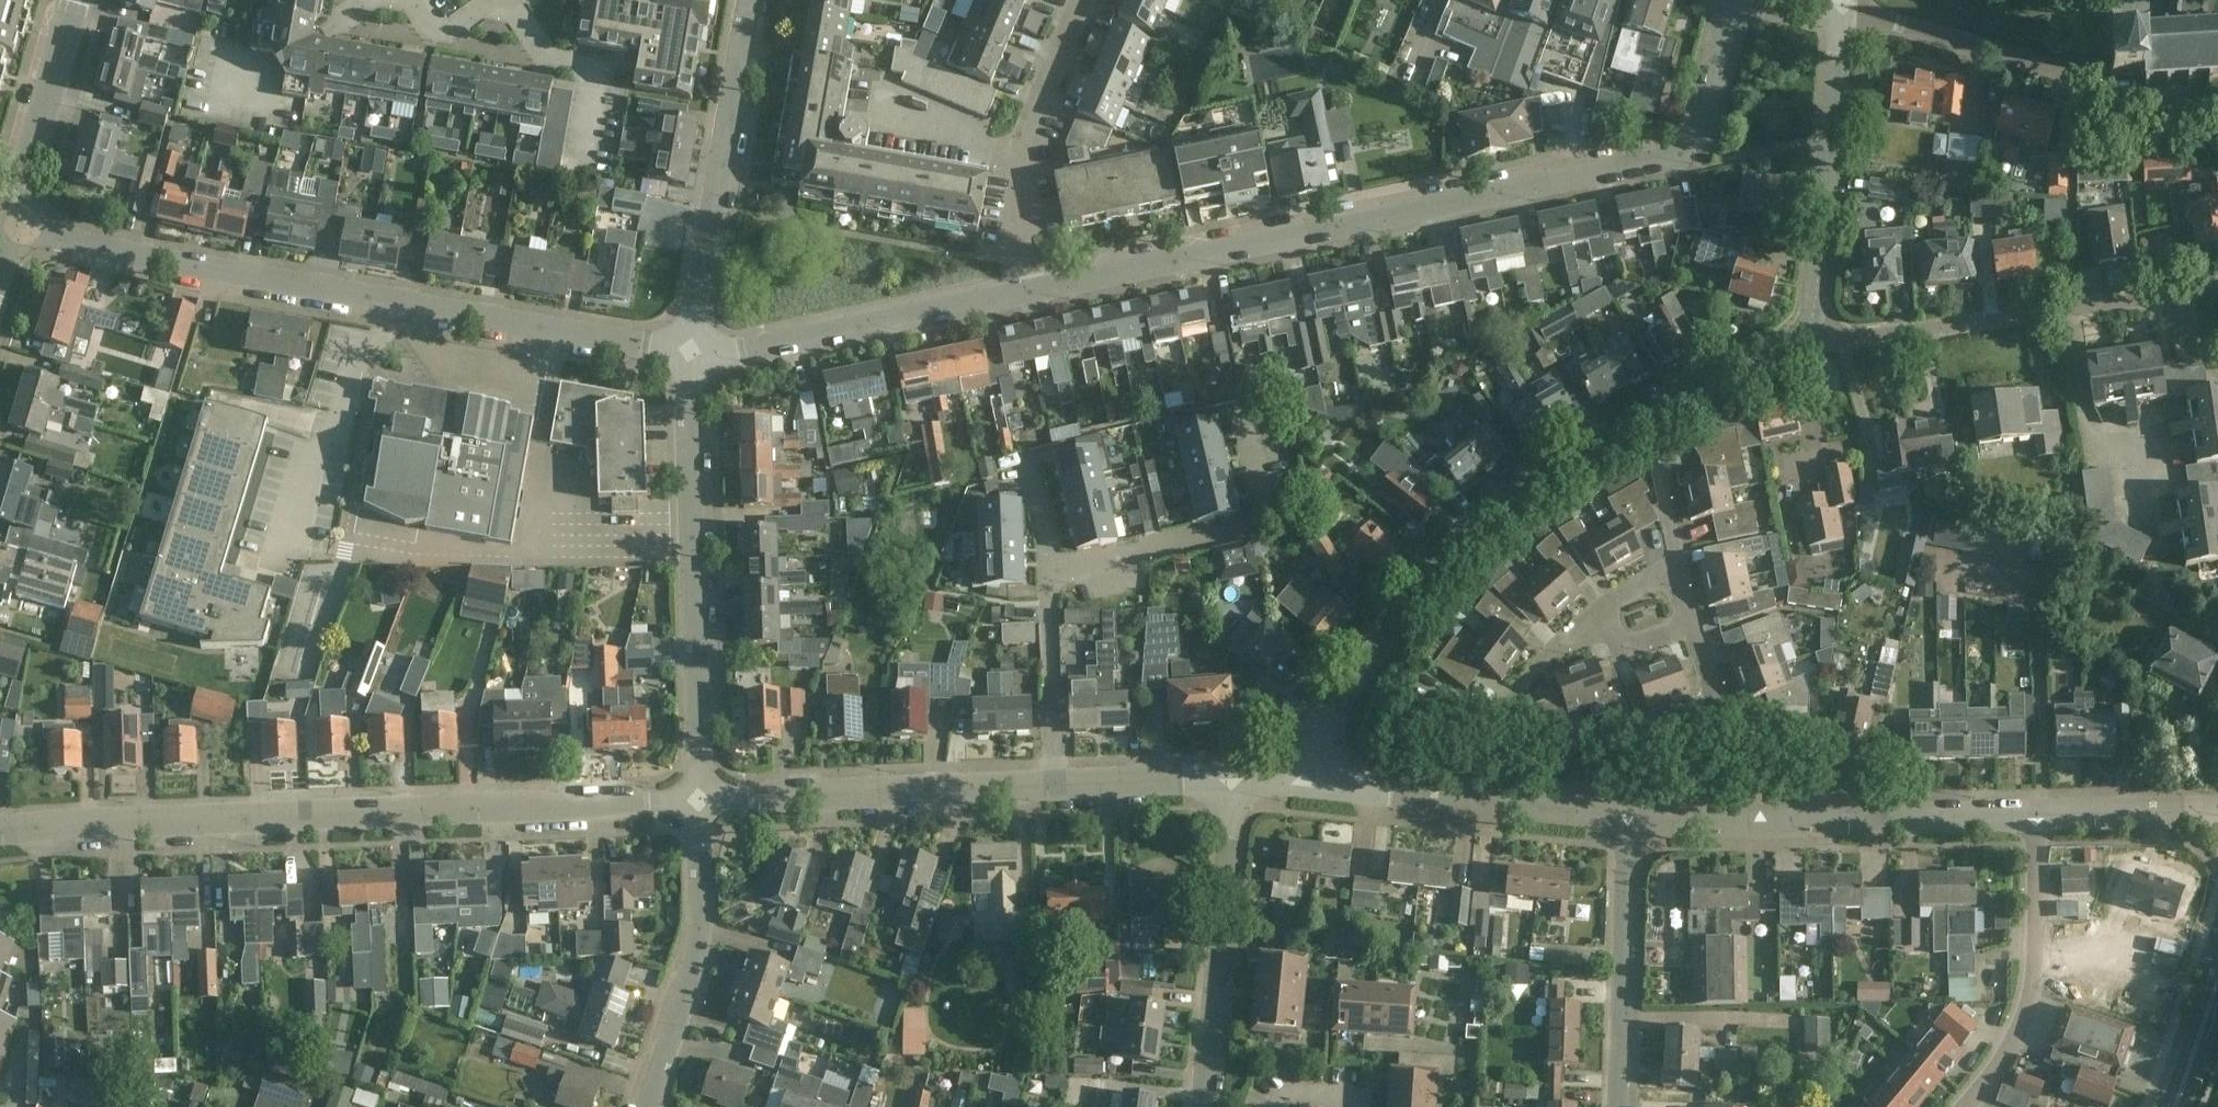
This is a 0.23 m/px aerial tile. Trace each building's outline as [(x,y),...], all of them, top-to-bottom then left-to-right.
[(7,68),(2,67),(6,51),(13,53),(19,37),(23,39),(31,13),(25,12),(29,0),(0,0),(0,92),(7,68)] [(122,6),(153,14),(156,0),(183,7),(185,0),(123,0),(122,6)] [(188,9),(201,13),(205,0),(191,0),(188,9)] [(277,14),(264,12),(262,24),(255,23),(250,50),(271,53),(277,15),(315,22),(317,11),(321,12),(323,0),(279,0),(277,14)] [(579,44),(642,55),(636,89),(692,98),(695,77),(685,76),(687,63),(698,64),(701,44),(691,42),(693,29),(707,31),(712,0),(584,0),(582,9),(595,12),(593,25),(583,23),(579,44)] [(812,8),(850,15),(853,0),(814,0),(812,8)] [(932,7),(941,11),(944,1),(944,0),(935,0),(932,7)] [(975,0),(967,20),(1011,38),(1016,25),(1024,29),(1037,34),(1041,25),(984,2),(983,4),(975,0)] [(984,2),(1041,25),(1044,17),(1023,8),(1027,0),(985,0),(984,2)] [(1134,0),(1115,0),(1125,4),(1120,16),(1155,31),(1163,12),(1134,0)] [(1163,12),(1168,0),(1134,0),(1163,12)] [(1497,0),(1458,0),(1444,41),(1478,53),(1497,0)] [(1478,53),(1483,55),(1475,74),(1533,94),(1539,78),(1560,0),(1497,0),(1478,53)] [(1539,78),(1598,96),(1599,92),(1621,0),(1560,0),(1539,78)] [(1650,0),(1632,0),(1624,28),(1612,70),(1637,77),(1643,59),(1635,57),(1637,48),(1636,48),(1650,0)] [(1637,77),(1628,109),(1661,119),(1683,45),(1663,39),(1672,6),(1652,0),(1650,0),(1636,48),(1637,48),(1635,57),(1643,59),(1637,77)] [(2169,26),(2167,26),(2166,21),(2162,21),(2162,27),(2146,27),(2146,22),(2141,22),(2142,28),(2138,27),(2139,36),(2110,38),(2111,76),(2138,74),(2139,84),(2143,84),(2143,89),(2148,89),(2147,82),(2164,81),(2164,88),(2169,87),(2168,80),(2185,79),(2185,86),(2189,86),(2189,79),(2206,78),(2206,86),(2210,85),(2210,78),(2217,77),(2217,23),(2209,23),(2209,18),(2204,18),(2205,24),(2188,25),(2188,19),(2184,20),(2184,25),(2181,25),(2183,0),(2171,0),(2169,26)] [(812,8),(808,32),(846,38),(850,15),(812,8)] [(915,24),(918,10),(902,8),(899,20),(915,24)] [(277,15),(271,53),(279,64),(287,75),(287,76),(325,82),(331,44),(329,44),(321,33),(315,24),(315,22),(277,15)] [(1011,38),(967,20),(958,42),(1022,69),(1026,60),(1005,51),(1011,38)] [(1095,30),(1090,42),(1142,64),(1152,40),(1116,25),(1111,37),(1095,30)] [(171,31),(150,26),(146,39),(168,44),(171,31)] [(808,32),(804,55),(852,63),(854,50),(845,43),(846,38),(808,32)] [(141,56),(144,43),(113,35),(106,62),(137,70),(146,73),(177,82),(181,68),(160,63),(160,61),(141,56)] [(901,48),(915,51),(919,42),(903,39),(901,48)] [(325,82),(287,76),(283,96),(310,101),(311,94),(323,96),(324,91),(347,95),(355,44),(343,42),(342,46),(331,44),(325,82)] [(1022,69),(958,42),(948,64),(992,83),(998,69),(1019,78),(1022,69)] [(1142,64),(1090,42),(1086,51),(1102,57),(1096,71),(1132,86),(1142,64)] [(368,47),(355,44),(347,95),(370,99),(378,52),(367,51),(368,47)] [(915,51),(901,48),(896,47),(892,71),(906,73),(912,57),(915,51)] [(378,52),(370,99),(394,104),(395,96),(402,53),(389,50),(389,54),(378,52)] [(415,55),(402,53),(395,96),(419,100),(426,61),(414,59),(415,55)] [(852,63),(804,55),(795,53),(789,86),(848,96),(855,64),(852,63)] [(925,62),(912,57),(906,73),(905,75),(902,83),(914,88),(925,62)] [(451,113),(460,62),(447,60),(446,64),(435,62),(426,109),(428,109),(427,112),(451,116),(451,113)] [(1438,60),(1425,93),(1437,98),(1450,65),(1438,60)] [(137,70),(106,62),(99,90),(130,98),(130,99),(139,101),(146,73),(137,70)] [(473,65),(460,62),(451,113),(466,116),(465,120),(473,121),(474,117),(482,71),(472,69),(473,65)] [(937,68),(926,63),(925,62),(914,88),(926,93),(937,68)] [(926,93),(938,98),(949,73),(937,68),(926,93)] [(482,71),(474,117),(497,122),(506,71),(494,69),(493,73),(482,71)] [(506,71),(497,122),(513,124),(512,129),(520,131),(529,79),(518,77),(519,73),(506,71)] [(1076,74),(1071,86),(1123,108),(1132,86),(1096,71),(1092,81),(1076,74)] [(949,73),(938,98),(950,103),(961,78),(949,73)] [(1890,91),(1888,105),(1892,106),(1892,110),(1912,112),(1910,129),(1927,131),(1932,89),(1945,91),(1942,115),(1955,116),(1960,78),(1942,76),(1942,81),(1933,80),(1934,76),(1916,74),(1916,81),(1895,79),(1894,91),(1890,91)] [(529,79),(520,131),(544,135),(554,79),(540,77),(540,81),(529,79)] [(961,78),(950,103),(963,108),(973,83),(961,78)] [(973,83),(963,108),(975,113),(985,88),(973,83)] [(848,96),(789,86),(784,113),(838,122),(838,119),(844,120),(848,96)] [(1123,108),(1071,86),(1068,94),(1084,101),(1079,113),(1079,114),(1066,146),(1070,172),(1083,170),(1098,167),(1114,129),(1123,108)] [(975,113),(987,119),(998,93),(985,88),(975,113)] [(1300,96),(1304,115),(1312,156),(1290,161),(1287,144),(1269,147),(1280,199),(1328,189),(1321,155),(1332,153),(1320,92),(1300,96)] [(1620,97),(1599,92),(1594,117),(1614,121),(1620,97)] [(2022,137),(2031,102),(2005,95),(1996,131),(2022,137)] [(658,135),(641,133),(639,146),(644,147),(656,149),(692,155),(697,123),(686,121),(689,108),(654,102),(651,119),(661,121),(658,135)] [(2022,137),(2018,152),(2014,166),(2014,168),(2030,172),(2033,162),(2043,162),(2057,108),(2031,102),(2022,137)] [(1469,133),(1463,134),(1468,159),(1507,152),(1506,145),(1531,140),(1530,135),(1544,132),(1540,104),(1499,113),(1498,109),(1476,113),(1478,119),(1466,121),(1469,133)] [(146,109),(142,126),(166,132),(170,115),(146,109)] [(838,122),(784,113),(779,142),(833,151),(838,122)] [(838,119),(838,122),(833,151),(844,153),(866,157),(869,136),(860,123),(844,120),(838,119)] [(80,155),(153,174),(156,161),(140,157),(139,161),(125,157),(126,154),(115,151),(119,135),(87,127),(80,155)] [(220,127),(216,143),(237,149),(241,132),(220,127)] [(387,141),(389,130),(374,128),(372,138),(387,141)] [(341,129),(339,140),(354,142),(356,131),(341,129)] [(404,133),(389,130),(387,141),(402,144),(404,133)] [(1199,203),(1201,212),(1202,212),(1226,207),(1226,209),(1259,203),(1258,200),(1272,198),(1259,136),(1175,153),(1182,186),(1186,206),(1187,206),(1199,203)] [(444,151),(446,140),(431,137),(429,149),(444,151)] [(462,143),(446,140),(444,151),(460,154),(462,143)] [(345,145),(327,142),(324,160),(342,162),(345,145)] [(802,187),(800,200),(835,207),(844,153),(833,151),(779,142),(772,181),(802,187)] [(491,159),(493,148),(478,146),(476,157),(491,159)] [(508,151),(493,148),(491,159),(506,162),(508,151)] [(2014,166),(2018,152),(2005,148),(2001,163),(2014,166)] [(692,155),(656,149),(650,181),(686,187),(692,155)] [(383,175),(387,153),(366,150),(362,172),(383,175)] [(1930,172),(1943,174),(1946,153),(1934,151),(1930,172)] [(541,152),(538,169),(561,173),(564,156),(541,152)] [(1141,158),(1152,211),(1182,205),(1171,152),(1141,158)] [(835,207),(893,217),(902,163),(866,157),(844,153),(835,207)] [(181,157),(168,154),(161,178),(174,182),(181,157)] [(153,174),(80,155),(73,182),(104,191),(109,174),(134,181),(126,211),(142,215),(153,174)] [(1152,211),(1141,158),(1112,164),(1123,217),(1152,211)] [(2065,158),(2048,158),(2048,197),(2066,199),(2065,168),(2065,158)] [(2190,167),(2190,160),(2145,163),(2144,163),(2144,168),(2145,185),(2191,184),(2190,167)] [(902,163),(893,217),(950,227),(959,173),(902,163)] [(1112,164),(1098,167),(1083,170),(1094,223),(1123,217),(1112,164)] [(1947,165),(1944,189),(1985,194),(1985,169),(1947,165)] [(195,197),(198,184),(202,169),(190,166),(186,181),(185,181),(181,194),(167,191),(159,220),(163,221),(162,224),(173,226),(173,223),(188,227),(195,197)] [(238,208),(223,204),(216,234),(218,234),(218,237),(228,240),(229,237),(244,240),(251,211),(254,199),(266,201),(274,172),(250,166),(243,195),(241,195),(238,208)] [(2127,167),(2078,169),(2078,184),(2127,182),(2127,167)] [(275,170),(274,172),(266,201),(261,218),(271,219),(267,244),(273,245),(273,249),(290,252),(300,197),(288,195),(292,173),(275,170)] [(1083,170),(1070,172),(1056,175),(1067,228),(1094,223),(1083,170)] [(959,173),(950,227),(978,232),(979,232),(989,179),(959,173)] [(493,195),(507,196),(510,176),(496,174),(493,195)] [(195,197),(188,227),(191,228),(190,231),(200,233),(201,230),(216,234),(223,204),(229,178),(218,175),(215,188),(198,184),(195,197)] [(1743,179),(1740,212),(1780,216),(1783,183),(1743,179)] [(300,197),(290,252),(307,255),(308,251),(314,252),(319,228),(331,230),(333,224),(335,212),(336,206),(336,204),(339,185),(322,182),(320,200),(300,197)] [(1871,183),(1869,200),(1869,203),(1907,207),(1909,187),(1871,183)] [(2188,188),(2187,188),(2191,213),(2188,214),(2190,225),(2195,225),(2198,248),(2214,245),(2217,248),(2217,184),(2188,188)] [(1642,198),(1651,245),(1662,243),(1659,229),(1673,226),(1675,235),(1686,233),(1680,201),(1670,203),(1667,192),(1642,198)] [(647,198),(618,193),(613,216),(643,221),(647,198)] [(1985,224),(1985,195),(1972,195),(1972,224),(1985,224)] [(1985,195),(1985,224),(2003,224),(2003,195),(1985,195)] [(1651,245),(1642,198),(1616,203),(1618,214),(1607,217),(1613,248),(1626,245),(1624,236),(1638,233),(1641,248),(1651,245)] [(2066,202),(2044,201),(2044,223),(2066,223),(2066,202)] [(331,230),(328,248),(343,251),(341,260),(369,265),(376,227),(361,224),(364,209),(336,204),(336,206),(335,212),(333,224),(331,230)] [(1728,205),(1714,204),(1712,229),(1726,230),(1728,205)] [(1566,213),(1572,246),(1588,242),(1592,261),(1615,257),(1608,225),(1597,227),(1594,208),(1579,211),(1579,208),(1567,210),(1567,213),(1566,213)] [(1572,246),(1566,213),(1552,216),(1551,213),(1540,216),(1540,219),(1538,219),(1544,251),(1564,247),(1566,258),(1574,256),(1572,246)] [(2124,218),(2091,224),(2099,265),(2102,264),(2103,267),(2113,262),(2128,260),(2125,241),(2128,240),(2124,218)] [(1543,298),(1538,275),(1531,242),(1521,244),(1516,224),(1502,226),(1502,223),(1490,226),(1490,229),(1488,229),(1495,262),(1497,272),(1517,268),(1520,282),(1524,282),(1528,302),(1543,298)] [(1956,224),(1945,225),(1950,286),(1974,285),(1973,281),(1976,280),(1973,244),(1958,245),(1956,224)] [(1950,286),(1945,225),(1933,226),(1935,247),(1919,248),(1922,285),(1925,284),(1925,288),(1950,286)] [(404,231),(376,227),(369,265),(397,270),(399,261),(413,263),(418,235),(403,233),(404,231)] [(1495,262),(1488,229),(1475,232),(1474,229),(1462,232),(1463,235),(1461,235),(1467,267),(1459,269),(1460,275),(1458,276),(1464,303),(1480,300),(1476,280),(1487,278),(1490,292),(1501,290),(1497,272),(1495,262)] [(1899,243),(1864,246),(1867,292),(1881,291),(1881,288),(1900,286),(1898,253),(1912,252),(1910,229),(1898,230),(1899,243)] [(1704,233),(1702,241),(1698,254),(1695,263),(1715,269),(1716,266),(1722,268),(1737,273),(1731,291),(1751,297),(1748,308),(1762,312),(1766,302),(1767,302),(1772,287),(1776,286),(1778,280),(1775,277),(1776,273),(1755,266),(1756,262),(1742,257),(1747,242),(1719,236),(1719,235),(1704,233)] [(433,238),(418,235),(413,263),(427,266),(425,275),(454,280),(460,241),(433,237),(433,238)] [(2024,244),(1993,249),(1998,282),(2036,275),(2030,237),(2023,238),(2024,244)] [(503,250),(498,278),(512,281),(511,290),(538,295),(545,256),(547,242),(532,239),(529,253),(517,251),(517,253),(503,250)] [(488,246),(460,241),(454,280),(482,285),(483,276),(498,278),(503,250),(488,247),(488,246)] [(587,268),(583,293),(597,295),(596,297),(626,302),(634,253),(605,248),(601,271),(587,268)] [(1416,260),(1414,260),(1421,292),(1437,289),(1441,308),(1464,303),(1458,276),(1447,278),(1442,254),(1428,257),(1427,254),(1416,257),(1416,260)] [(545,256),(538,295),(566,300),(568,291),(583,293),(587,268),(588,265),(573,262),(573,261),(545,256)] [(1578,272),(1574,256),(1566,258),(1569,274),(1578,272)] [(1395,308),(1384,310),(1385,313),(1391,344),(1405,341),(1398,309),(1413,305),(1417,320),(1426,318),(1421,292),(1414,260),(1401,263),(1400,260),(1388,262),(1389,265),(1386,266),(1395,308)] [(1374,315),(1365,270),(1351,273),(1350,270),(1338,273),(1339,276),(1337,276),(1344,308),(1361,305),(1366,333),(1368,333),(1371,348),(1391,344),(1385,313),(1374,315)] [(54,285),(46,312),(95,327),(104,330),(105,329),(113,332),(116,319),(81,308),(85,294),(89,280),(68,274),(64,288),(54,285)] [(1317,321),(1308,323),(1313,343),(1311,343),(1315,366),(1331,363),(1322,321),(1334,319),(1338,339),(1339,339),(1349,337),(1344,308),(1337,276),(1324,279),(1323,276),(1311,278),(1312,281),(1309,282),(1317,321)] [(1998,301),(2042,296),(2040,280),(1997,285),(1998,301)] [(1262,292),(1260,292),(1270,338),(1287,334),(1290,349),(1298,347),(1303,369),(1315,366),(1311,343),(1303,345),(1291,286),(1274,289),(1273,286),(1261,289),(1262,292)] [(1606,289),(1575,304),(1581,318),(1613,302),(1606,289)] [(1202,292),(1172,298),(1179,330),(1209,324),(1202,292)] [(1235,297),(1232,298),(1241,344),(1259,340),(1262,354),(1273,352),(1270,338),(1260,292),(1247,295),(1246,292),(1234,294),(1235,297)] [(1660,327),(1646,335),(1663,366),(1688,352),(1671,322),(1683,316),(1672,295),(1662,301),(1665,306),(1653,313),(1660,327)] [(1179,330),(1172,298),(1144,304),(1150,336),(1153,347),(1182,341),(1179,330)] [(171,302),(158,344),(183,352),(196,310),(171,302)] [(1144,304),(1115,310),(1121,342),(1141,338),(1147,366),(1157,364),(1153,347),(1150,336),(1144,304)] [(1537,325),(1545,339),(1578,321),(1571,308),(1537,325)] [(1121,342),(1115,310),(1086,316),(1092,348),(1109,345),(1114,370),(1127,368),(1121,342)] [(95,327),(46,312),(38,339),(69,349),(73,337),(91,342),(95,327)] [(1092,348),(1086,316),(1057,322),(1064,354),(1092,348)] [(277,357),(283,322),(254,317),(252,330),(251,335),(245,334),(242,350),(248,351),(248,352),(265,355),(277,357)] [(311,327),(283,322),(277,357),(274,370),(271,387),(284,389),(290,359),(305,362),(306,358),(311,359),(314,341),(309,340),(311,327)] [(1057,322),(1028,328),(1034,360),(1064,354),(1057,322)] [(1535,323),(1522,329),(1536,354),(1548,347),(1535,323)] [(1603,364),(1618,391),(1652,372),(1628,329),(1606,341),(1600,331),(1591,336),(1585,325),(1582,327),(1596,352),(1599,351),(1606,363),(1603,364)] [(1034,360),(1028,328),(998,334),(1005,366),(1034,360)] [(1184,333),(1187,353),(1211,350),(1208,329),(1184,333)] [(1221,358),(1222,364),(1232,362),(1226,332),(1212,334),(1216,358),(1221,358)] [(1489,350),(1501,374),(1514,367),(1501,344),(1489,350)] [(954,352),(959,380),(962,394),(991,388),(988,374),(983,346),(954,352)] [(2158,349),(2128,353),(2135,403),(2187,396),(2208,393),(2205,369),(2190,371),(2190,366),(2175,368),(2174,363),(2160,365),(2158,349)] [(203,387),(231,390),(236,355),(207,351),(203,387)] [(954,352),(926,358),(932,386),(934,399),(937,413),(938,413),(944,412),(948,411),(942,384),(959,380),(954,352)] [(2135,403),(2128,353),(2087,359),(2094,409),(2123,405),(2127,428),(2139,426),(2135,403)] [(934,399),(932,386),(926,358),(897,364),(906,405),(934,399)] [(1095,358),(1083,360),(1088,384),(1100,381),(1095,358)] [(1468,372),(1462,359),(1450,366),(1457,379),(1468,372)] [(1618,391),(1603,364),(1578,378),(1593,405),(1618,391)] [(1254,365),(1237,369),(1236,369),(1241,392),(1259,389),(1254,365)] [(102,392),(106,378),(63,366),(59,379),(62,379),(70,382),(69,386),(78,389),(80,385),(102,392)] [(880,367),(852,373),(858,403),(862,422),(864,431),(866,438),(866,441),(878,439),(870,401),(886,397),(880,367)] [(1067,367),(1054,370),(1062,406),(1074,404),(1067,367)] [(258,385),(271,387),(274,370),(263,368),(261,368),(258,385)] [(156,390),(168,394),(175,373),(162,369),(156,390)] [(57,396),(62,379),(59,379),(29,370),(20,401),(78,419),(95,424),(99,409),(57,396)] [(852,373),(824,379),(831,409),(847,405),(852,424),(862,422),(858,403),(852,373)] [(1533,401),(1549,429),(1577,414),(1554,373),(1535,383),(1542,396),(1533,401)] [(1018,404),(1012,374),(1000,377),(1007,406),(1018,404)] [(1406,391),(1416,384),(1410,374),(1399,381),(1406,391)] [(1549,429),(1533,401),(1519,376),(1506,383),(1520,409),(1508,415),(1524,444),(1549,429)] [(1190,379),(1179,382),(1184,405),(1195,403),(1190,379)] [(367,460),(360,495),(367,496),(365,507),(405,526),(426,524),(425,530),(511,545),(533,418),(519,416),(520,413),(509,411),(510,406),(457,396),(456,402),(411,394),(412,389),(395,386),(394,387),(390,386),(390,385),(375,382),(372,397),(378,398),(372,432),(384,434),(382,447),(376,446),(373,461),(367,460)] [(647,477),(644,407),(634,405),(615,402),(617,393),(607,392),(562,384),(551,444),(598,452),(600,500),(613,499),(613,514),(639,513),(638,499),(647,499),(647,477)] [(146,389),(142,403),(167,411),(171,397),(146,389)] [(2208,393),(2187,396),(2191,425),(2217,421),(2217,391),(2208,393)] [(1462,446),(1482,472),(1505,455),(1485,428),(1490,424),(1488,422),(1496,416),(1482,392),(1458,411),(1476,435),(1462,446)] [(2006,402),(1974,407),(1980,445),(2037,437),(2040,457),(2063,454),(2057,414),(2040,417),(2037,393),(2005,398),(2006,402)] [(812,394),(800,396),(805,422),(817,421),(812,394)] [(1357,401),(1327,408),(1328,414),(1354,422),(1365,415),(1362,397),(1356,398),(1357,401)] [(1137,417),(1133,398),(1120,401),(1124,420),(1137,417)] [(78,419),(20,401),(12,428),(43,437),(47,423),(74,431),(78,419)] [(1756,413),(1763,444),(1804,435),(1797,404),(1756,413)] [(269,424),(207,405),(141,620),(205,639),(203,647),(202,647),(201,649),(264,648),(270,626),(269,625),(268,626),(262,624),(271,594),(271,593),(222,578),(269,424)] [(164,411),(146,406),(143,418),(161,423),(164,411)] [(770,412),(733,414),(734,438),(742,438),(742,451),(771,450),(799,450),(799,438),(785,437),(785,434),(771,434),(770,412)] [(946,422),(944,412),(938,413),(940,423),(946,422)] [(1005,413),(994,415),(997,432),(1008,430),(1005,413)] [(1373,413),(1365,419),(1372,429),(1380,424),(1373,413)] [(1222,447),(1216,422),(1194,427),(1191,414),(1164,421),(1167,435),(1177,432),(1182,454),(1177,456),(1177,457),(1222,447)] [(1686,499),(1730,490),(1729,487),(1740,485),(1737,471),(1745,469),(1736,427),(1755,423),(1754,414),(1716,422),(1722,432),(1694,449),(1701,460),(1702,465),(1677,470),(1680,483),(1683,482),(1686,499)] [(805,422),(798,422),(799,438),(799,450),(800,450),(823,448),(817,421),(805,422)] [(1482,472),(1462,446),(1443,421),(1432,430),(1451,454),(1440,463),(1460,489),(1482,472)] [(2191,425),(2168,429),(2170,440),(2193,438),(2197,466),(2217,463),(2217,421),(2191,425)] [(852,424),(854,433),(864,431),(862,422),(852,424)] [(1936,422),(1910,426),(1916,469),(1932,466),(1933,473),(1957,469),(1953,441),(1939,443),(1936,422)] [(903,429),(904,437),(912,435),(910,424),(902,426),(903,429)] [(1916,469),(1910,426),(1909,424),(1883,428),(1888,465),(1882,466),(1879,474),(1881,492),(1903,488),(1900,472),(1916,470),(1916,469)] [(940,425),(922,428),(926,453),(944,450),(940,425)] [(903,429),(887,432),(891,450),(907,447),(904,437),(903,429)] [(1111,472),(1106,448),(1105,448),(1102,435),(1075,441),(1078,454),(1056,460),(1062,484),(1111,472)] [(74,467),(78,453),(29,438),(25,451),(74,467)] [(1417,525),(1421,520),(1434,505),(1418,491),(1428,479),(1406,452),(1390,439),(1371,461),(1391,478),(1379,493),(1417,525)] [(1414,439),(1405,447),(1419,463),(1428,455),(1414,439)] [(856,462),(870,459),(866,442),(852,445),(856,462)] [(1227,468),(1222,447),(1177,457),(1181,472),(1182,479),(1227,468)] [(842,465),(839,448),(828,451),(831,468),(842,465)] [(771,450),(742,451),(743,480),(772,479),(782,479),(800,479),(800,466),(787,466),(786,465),(772,466),(771,450)] [(52,461),(48,475),(70,482),(75,468),(52,461)] [(991,461),(979,464),(983,481),(995,479),(991,461)] [(51,508),(55,495),(28,487),(33,473),(1,463),(0,468),(0,493),(51,508)] [(1156,476),(1154,463),(1145,465),(1148,478),(1156,476)] [(2197,466),(2186,468),(2190,494),(2176,496),(2179,522),(2217,517),(2217,463),(2197,466)] [(1130,468),(1133,481),(1142,479),(1139,466),(1130,468)] [(1810,550),(1843,544),(1836,509),(1852,505),(1854,495),(1848,467),(1825,472),(1828,488),(1819,490),(1821,497),(1796,502),(1799,518),(1803,517),(1810,550)] [(1232,490),(1227,468),(1182,479),(1187,501),(1232,490)] [(1334,476),(1328,468),(1318,477),(1324,485),(1334,476)] [(855,469),(834,474),(839,496),(860,491),(855,469)] [(2084,486),(2110,483),(2108,470),(2083,473),(2082,473),(2084,486)] [(1106,495),(1101,476),(1111,473),(1111,472),(1062,484),(1067,506),(1111,495),(1111,494),(1106,495)] [(1438,475),(1427,481),(1436,501),(1448,495),(1438,475)] [(772,479),(743,480),(744,510),(773,509),(802,508),(802,507),(802,503),(801,495),(783,496),(782,479),(772,479)] [(1603,527),(1625,566),(1644,555),(1633,536),(1659,521),(1645,495),(1650,492),(1643,480),(1608,500),(1618,519),(1603,527)] [(998,484),(998,482),(985,485),(986,493),(999,490),(998,484)] [(2086,500),(2112,496),(2110,483),(2084,486),(2086,500)] [(1862,485),(1858,513),(1871,515),(1876,488),(1862,485)] [(1237,514),(1232,490),(1187,501),(1188,501),(1193,525),(1237,514)] [(1730,490),(1686,499),(1691,521),(1715,516),(1721,542),(1758,534),(1752,503),(1733,507),(1730,490)] [(0,493),(0,523),(16,528),(16,527),(27,531),(26,534),(25,534),(22,546),(74,561),(78,550),(34,537),(39,519),(55,524),(59,510),(51,508),(0,493)] [(1164,506),(1161,493),(1152,495),(1155,508),(1164,506)] [(1909,495),(1879,493),(1878,506),(1909,507),(1909,495)] [(1116,517),(1111,495),(1067,506),(1072,527),(1116,517)] [(1149,510),(1146,496),(1137,498),(1140,512),(1149,510)] [(2114,509),(2112,496),(2086,500),(2088,513),(2114,509)] [(803,503),(802,503),(802,507),(802,508),(802,518),(825,518),(825,517),(829,517),(829,503),(803,503)] [(1025,520),(1024,508),(1020,508),(1020,505),(980,507),(981,533),(976,533),(976,534),(1021,532),(1021,520),(1025,520)] [(1166,519),(1164,506),(1155,508),(1158,521),(1166,519)] [(1333,528),(1340,519),(1324,507),(1317,516),(1333,528)] [(2091,539),(2096,540),(2116,523),(2114,509),(2088,513),(2091,539)] [(1152,522),(1149,510),(1140,512),(1143,524),(1152,522)] [(1560,530),(1574,522),(1569,514),(1555,522),(1560,530)] [(1117,543),(1111,519),(1116,518),(1116,517),(1072,527),(1078,552),(1117,543)] [(2179,522),(2180,526),(2157,529),(2159,541),(2181,537),(2186,567),(2217,562),(2217,517),(2179,522)] [(802,518),(765,519),(766,530),(746,531),(746,560),(776,559),(775,532),(788,532),(788,534),(826,533),(825,518),(802,518)] [(1863,518),(1862,531),(1875,533),(1877,520),(1863,518)] [(1625,566),(1603,527),(1588,536),(1579,519),(1574,522),(1559,531),(1581,562),(1594,555),(1606,577),(1625,566)] [(1938,521),(1934,543),(1934,545),(1950,548),(1954,524),(1940,521),(1938,521)] [(2128,529),(2116,523),(2096,540),(2116,552),(2128,529)] [(1551,532),(1544,524),(1533,534),(1540,542),(1551,532)] [(1954,524),(1950,548),(1965,551),(1970,526),(1954,524)] [(1370,525),(1352,550),(1381,573),(1400,549),(1370,525)] [(1348,569),(1322,526),(1308,534),(1335,577),(1348,569)] [(1970,526),(1965,551),(1980,554),(1985,529),(1970,526)] [(143,532),(137,529),(133,542),(140,543),(143,532)] [(1985,529),(1980,554),(1996,557),(2001,532),(1985,529)] [(2128,559),(2140,535),(2135,533),(2128,529),(2116,552),(2128,559)] [(1022,559),(1021,532),(976,534),(977,559),(972,559),(972,561),(1022,559)] [(2016,535),(2001,532),(1996,557),(2011,559),(2016,535)] [(613,533),(613,543),(637,544),(637,534),(613,533)] [(1548,564),(1535,576),(1565,609),(1582,594),(1565,576),(1576,566),(1553,535),(1536,550),(1548,564)] [(2032,538),(2016,535),(2011,559),(2027,562),(2032,538)] [(2140,535),(2128,559),(2135,564),(2139,566),(2152,541),(2140,535)] [(1704,587),(1748,577),(1745,560),(1765,556),(1762,538),(1722,546),(1724,560),(1700,565),(1704,587)] [(1259,575),(1252,542),(1214,551),(1221,583),(1259,575)] [(22,546),(20,551),(0,545),(0,604),(0,603),(4,604),(8,593),(12,594),(12,595),(63,610),(75,567),(73,566),(74,561),(22,546)] [(1189,556),(1175,559),(1177,571),(1192,567),(1189,556)] [(776,570),(776,559),(746,560),(747,589),(777,588),(777,584),(806,583),(805,569),(776,570)] [(1024,586),(1022,559),(972,561),(973,588),(1024,586)] [(369,581),(371,568),(325,560),(323,573),(369,581)] [(472,567),(467,594),(505,602),(513,568),(472,567)] [(115,579),(84,569),(78,591),(79,591),(76,603),(75,602),(66,634),(96,642),(115,579)] [(1485,578),(1490,584),(1491,585),(1500,577),(1493,570),(1485,578)] [(2147,571),(2134,591),(2166,611),(2179,591),(2147,571)] [(574,572),(560,572),(559,592),(573,593),(574,572)] [(545,573),(513,573),(513,591),(545,591),(545,573)] [(1565,609),(1535,576),(1522,588),(1510,573),(1493,588),(1522,615),(1532,605),(1549,624),(1565,609)] [(847,585),(847,574),(831,574),(831,585),(847,585)] [(277,577),(271,593),(271,594),(295,601),(300,584),(296,583),(277,577)] [(1748,577),(1704,587),(1709,608),(1733,603),(1737,622),(1776,609),(1772,590),(1752,594),(1748,577)] [(1825,581),(1823,594),(1838,596),(1840,583),(1825,581)] [(1933,581),(1919,581),(1919,598),(1933,598),(1933,581)] [(1292,584),(1276,602),(1323,642),(1349,613),(1322,590),(1313,601),(1292,584)] [(665,586),(646,588),(648,601),(666,599),(665,586)] [(777,588),(747,589),(748,617),(778,616),(777,588)] [(999,599),(1001,590),(988,589),(987,597),(999,599)] [(1789,589),(1787,605),(1840,613),(1842,597),(1838,596),(1823,594),(1789,589)] [(1475,590),(1470,596),(1476,601),(1481,595),(1475,590)] [(1479,637),(1515,663),(1528,646),(1509,631),(1517,619),(1488,593),(1475,611),(1490,623),(1479,637)] [(1957,620),(1957,595),(1942,595),(1942,620),(1957,620)] [(927,612),(941,608),(938,597),(924,601),(927,612)] [(508,627),(512,611),(473,601),(469,616),(508,627)] [(815,602),(791,602),(791,613),(816,613),(815,602)] [(1006,606),(1005,619),(1013,620),(1015,607),(1006,606)] [(1149,607),(1148,611),(1141,687),(1168,686),(1167,679),(1169,679),(1167,655),(1181,654),(1178,614),(1166,615),(1165,606),(1149,607)] [(1791,608),(1789,621),(1823,625),(1824,612),(1791,608)] [(1082,612),(1083,626),(1100,626),(1099,611),(1082,612)] [(1738,681),(1780,666),(1774,650),(1792,643),(1782,616),(1777,615),(1742,628),(1751,653),(1730,660),(1738,681)] [(778,616),(748,617),(749,646),(793,645),(793,632),(778,632),(778,616)] [(1279,639),(1252,616),(1230,642),(1234,646),(1229,652),(1245,666),(1251,660),(1260,668),(1259,669),(1260,670),(1261,669),(1268,675),(1267,676),(1268,676),(1269,675),(1284,688),(1288,684),(1291,687),(1307,669),(1303,666),(1306,662),(1293,651),(1298,645),(1283,633),(1279,639)] [(1034,625),(1003,627),(1003,645),(1035,644),(1034,625)] [(2149,674),(2198,699),(2217,660),(2217,655),(2171,631),(2149,674)] [(627,651),(617,651),(618,690),(619,712),(620,748),(646,747),(646,731),(651,730),(649,685),(636,685),(635,672),(654,671),(654,651),(654,633),(633,633),(627,651)] [(618,690),(617,651),(597,651),(596,635),(575,636),(569,669),(593,669),(594,691),(603,690),(604,713),(588,713),(589,733),(594,733),(595,749),(620,748),(619,712),(618,690)] [(1515,663),(1479,637),(1469,651),(1454,639),(1434,665),(1467,690),(1484,668),(1502,681),(1515,663)] [(1096,640),(1097,668),(1100,730),(1115,730),(1115,732),(1125,732),(1125,729),(1128,729),(1127,699),(1115,699),(1114,672),(1119,672),(1117,639),(1096,640)] [(370,640),(364,656),(380,662),(387,646),(370,640)] [(801,656),(814,656),(827,656),(826,640),(801,641),(801,656)] [(17,682),(27,652),(0,643),(0,677),(17,682)] [(1837,728),(1831,753),(1863,760),(1874,710),(1886,713),(1901,649),(1884,645),(1872,699),(1842,692),(1834,728),(1837,728)] [(433,662),(417,655),(401,692),(417,698),(433,662)] [(2048,656),(2049,682),(2076,681),(2075,655),(2048,656)] [(380,662),(364,656),(351,690),(367,697),(380,662)] [(824,660),(814,656),(811,663),(821,667),(824,660)] [(1655,665),(1670,707),(1687,701),(1696,728),(1685,732),(1690,747),(1716,738),(1711,724),(1713,723),(1707,703),(1697,676),(1684,681),(1676,657),(1655,665)] [(1001,659),(1001,675),(1010,675),(1010,659),(1001,659)] [(1575,667),(1590,709),(1593,717),(1609,712),(1615,727),(1632,721),(1617,678),(1604,683),(1596,659),(1575,667)] [(1173,678),(1169,679),(1167,679),(1168,686),(1173,686),(1174,689),(1171,689),(1173,724),(1210,721),(1207,678),(1191,679),(1189,663),(1172,665),(1173,678)] [(895,696),(895,736),(898,736),(901,739),(908,739),(911,736),(925,736),(925,716),(930,716),(930,701),(955,701),(959,679),(962,669),(962,667),(948,666),(930,666),(899,665),(899,676),(899,680),(895,696)] [(1670,707),(1655,665),(1634,672),(1643,696),(1630,700),(1644,741),(1661,735),(1654,713),(1670,707)] [(1786,683),(1780,666),(1738,681),(1745,702),(1769,694),(1773,707),(1773,720),(1809,720),(1810,694),(1803,676),(1786,683)] [(1590,709),(1575,667),(1554,674),(1562,695),(1525,708),(1524,726),(1510,724),(1509,739),(1550,743),(1580,733),(1573,715),(1590,709)] [(114,668),(94,668),(95,712),(115,712),(114,668)] [(1100,730),(1097,668),(1087,669),(1087,683),(1071,684),(1072,731),(1075,731),(1075,734),(1086,733),(1086,731),(1100,730)] [(2101,680),(2115,689),(2121,679),(2107,670),(2101,680)] [(987,704),(974,705),(975,735),(978,735),(978,738),(989,737),(989,734),(1003,734),(1002,703),(1001,675),(987,676),(987,704)] [(1002,703),(1003,734),(1018,733),(1018,736),(1028,736),(1028,733),(1032,733),(1030,702),(1013,703),(1012,675),(1010,675),(1001,675),(1002,703)] [(1239,675),(1208,678),(1207,678),(1210,721),(1230,719),(1229,708),(1241,707),(1239,675)] [(862,739),(861,703),(860,676),(827,678),(828,704),(829,740),(862,739)] [(955,701),(954,706),(967,705),(972,682),(959,679),(955,701)] [(1939,725),(1939,715),(1938,681),(1928,681),(1929,709),(1910,709),(1910,725),(1910,760),(1939,759),(1939,726),(1939,725)] [(2085,709),(2085,691),(2085,687),(2075,687),(2075,704),(2055,705),(2056,757),(2086,757),(2085,722),(2085,709)] [(67,720),(92,718),(90,688),(65,690),(67,720)] [(566,690),(522,691),(524,752),(551,751),(550,720),(567,719),(566,690)] [(200,691),(193,717),(230,727),(237,701),(200,691)] [(496,753),(524,752),(522,691),(485,692),(480,715),(480,722),(495,722),(496,753)] [(2085,691),(2085,709),(2095,709),(2095,691),(2085,691)] [(322,726),(317,726),(319,761),(323,760),(326,764),(332,764),(334,760),(349,759),(347,725),(342,725),(342,715),(347,715),(346,692),(320,693),(321,715),(322,726)] [(456,692),(423,694),(425,721),(424,721),(426,756),(430,755),(433,759),(439,758),(441,755),(456,754),(454,719),(453,719),(458,719),(456,692)] [(781,694),(745,695),(746,720),(750,720),(751,744),(754,744),(757,746),(763,746),(765,744),(780,743),(779,728),(782,728),(782,719),(802,719),(801,692),(781,693),(781,694)] [(1995,694),(1986,694),(1986,711),(1996,711),(1995,694)] [(2015,714),(1996,715),(1996,724),(1996,758),(2026,758),(2025,723),(2024,696),(2014,696),(2015,714)] [(374,697),(364,723),(371,726),(372,758),(377,758),(379,761),(386,761),(388,758),(403,757),(401,722),(399,722),(404,709),(374,697)] [(2114,722),(2085,722),(2086,757),(2115,756),(2115,752),(2117,752),(2116,729),(2129,729),(2128,705),(2114,705),(2114,722)] [(0,737),(0,738),(1,738),(0,746),(0,775),(8,776),(15,736),(18,713),(4,709),(0,737)] [(1967,715),(1939,715),(1939,725),(1939,726),(1939,759),(1968,759),(1967,724),(1967,715)] [(1996,724),(1996,715),(1967,715),(1967,724),(1968,759),(1996,758),(1996,724)] [(141,717),(105,718),(107,770),(143,769),(141,717)] [(269,729),(264,730),(266,764),(270,764),(272,767),(279,767),(281,763),(296,762),(294,728),(289,728),(289,717),(268,718),(269,729)] [(170,734),(166,735),(167,768),(172,768),(174,772),(181,771),(182,768),(197,767),(196,733),(191,734),(190,722),(170,723),(170,734)] [(75,726),(44,727),(44,739),(50,739),(51,771),(82,771),(80,737),(76,737),(75,726)] [(978,848),(972,848),(973,894),(990,893),(991,914),(976,914),(976,943),(1008,943),(1008,959),(1005,959),(1006,995),(1023,994),(1022,959),(1029,958),(1028,943),(1031,943),(1030,913),(1017,913),(1016,882),(1018,882),(1017,846),(994,847),(994,844),(991,841),(980,842),(978,845),(978,848)] [(1289,843),(1286,870),(1287,872),(1299,874),(1318,876),(1322,847),(1289,843)] [(763,874),(768,876),(761,900),(794,910),(810,857),(776,847),(771,866),(766,864),(763,874)] [(1322,847),(1318,876),(1348,879),(1351,850),(1322,847)] [(923,954),(939,899),(926,895),(933,872),(936,862),(904,852),(891,896),(904,900),(897,926),(901,928),(896,946),(923,954)] [(826,901),(824,909),(852,917),(842,953),(857,957),(876,894),(864,890),(872,865),(839,855),(825,901),(826,901)] [(1420,888),(1423,859),(1391,855),(1388,884),(1420,888)] [(1423,859),(1420,888),(1450,891),(1453,862),(1423,859)] [(587,864),(557,866),(560,916),(589,914),(589,908),(590,908),(587,864)] [(604,896),(605,934),(605,958),(635,956),(633,925),(632,897),(652,897),(651,864),(633,865),(633,869),(612,870),(613,896),(604,896)] [(560,916),(557,866),(521,868),(524,913),(525,913),(525,918),(560,916)] [(485,867),(457,868),(459,911),(473,911),(474,930),(500,929),(501,926),(502,921),(501,894),(486,895),(485,872),(485,867)] [(459,911),(457,868),(427,869),(429,898),(414,899),(415,928),(416,954),(436,953),(434,927),(444,927),(443,912),(459,911)] [(1280,883),(1282,870),(1267,868),(1265,881),(1274,882),(1280,883)] [(1537,900),(1540,872),(1509,868),(1507,885),(1491,883),(1489,895),(1537,900)] [(1949,877),(1947,877),(1948,949),(1949,975),(1975,975),(1975,936),(1966,936),(1965,908),(1976,908),(1976,877),(1974,877),(1974,869),(1949,869),(1949,877)] [(263,876),(256,876),(259,945),(260,961),(268,961),(268,945),(274,945),(273,925),(275,925),(274,908),(287,907),(288,919),(302,918),(301,888),(288,888),(287,874),(283,874),(283,871),(262,872),(263,876)] [(1540,872),(1537,900),(1558,903),(1556,917),(1566,919),(1571,875),(1540,872)] [(370,928),(382,927),(381,907),(397,906),(396,898),(395,874),(367,875),(370,928)] [(373,973),(371,945),(370,928),(367,875),(338,877),(340,897),(340,909),(357,908),(358,927),(353,927),(355,974),(373,973)] [(2173,918),(2183,889),(2139,875),(2135,885),(2131,884),(2125,903),(2173,918)] [(259,945),(256,876),(231,877),(232,911),(245,911),(246,946),(259,945)] [(1948,949),(1947,877),(1919,877),(1919,909),(1933,908),(1934,949),(1948,949)] [(1354,890),(1381,893),(1382,880),(1356,878),(1354,890)] [(1861,878),(1833,879),(1833,910),(1834,939),(1834,943),(1843,943),(1843,938),(1846,938),(1846,923),(1847,923),(1847,910),(1862,909),(1862,921),(1877,921),(1876,888),(1862,889),(1861,878)] [(1833,910),(1833,879),(1804,879),(1805,922),(1792,922),(1792,928),(1784,928),(1784,934),(1787,934),(1787,946),(1807,945),(1807,924),(1822,924),(1822,939),(1834,939),(1833,910)] [(1719,880),(1690,881),(1691,941),(1692,1007),(1721,1006),(1719,880)] [(1747,880),(1719,880),(1721,1006),(1747,1006),(1747,940),(1730,940),(1730,922),(1759,922),(1758,898),(1747,898),(1747,880)] [(1132,923),(1118,923),(1119,943),(1120,979),(1122,980),(1122,982),(1139,984),(1138,957),(1138,939),(1155,938),(1156,938),(1156,919),(1155,905),(1178,905),(1177,881),(1131,882),(1132,923)] [(170,886),(172,956),(172,960),(173,970),(189,969),(188,932),(200,932),(197,885),(170,886)] [(170,886),(140,887),(141,918),(142,929),(151,929),(152,946),(154,946),(155,961),(172,960),(172,956),(170,886)] [(109,889),(80,890),(82,921),(110,920),(109,889)] [(1048,891),(1048,925),(1061,925),(1061,937),(1074,937),(1074,928),(1088,928),(1088,890),(1088,889),(1064,889),(1064,890),(1048,891)] [(1088,890),(1088,928),(1088,937),(1088,946),(1105,946),(1105,943),(1105,923),(1105,889),(1088,890)] [(1456,889),(1452,926),(1466,927),(1470,891),(1456,889)] [(52,901),(40,901),(42,936),(49,935),(51,961),(63,961),(63,963),(83,962),(83,950),(82,935),(82,921),(80,890),(51,891),(52,901)] [(1381,893),(1354,890),(1353,905),(1380,908),(1381,893)] [(1299,916),(1299,894),(1275,894),(1275,916),(1299,916)] [(1350,945),(1378,946),(1379,911),(1352,910),(1350,945)] [(766,937),(797,946),(806,916),(792,912),(789,924),(771,919),(766,937)] [(1476,937),(1476,938),(1487,939),(1490,913),(1489,913),(1478,912),(1477,927),(1476,937)] [(952,916),(937,916),(938,929),(952,929),(952,916)] [(1493,947),(1492,957),(1501,958),(1502,947),(1504,920),(1494,919),(1492,947),(1493,947)] [(1920,946),(1920,920),(1894,920),(1894,947),(1920,946)] [(303,957),(302,922),(290,923),(291,957),(303,957)] [(2173,941),(2135,929),(2119,977),(2135,982),(2134,985),(2149,990),(2158,965),(2164,967),(2173,941)] [(527,936),(515,936),(502,932),(493,961),(528,960),(527,936)] [(232,934),(218,934),(218,958),(233,957),(232,934)] [(605,958),(605,934),(577,935),(577,959),(605,958)] [(82,935),(83,950),(101,949),(101,935),(82,935)] [(3,966),(8,967),(16,942),(0,937),(0,974),(3,966)] [(1119,943),(1105,943),(1105,946),(1105,948),(1106,969),(1107,992),(1107,995),(1120,994),(1122,982),(1122,980),(1120,979),(1119,943)] [(552,946),(540,946),(540,954),(553,954),(552,946)] [(132,997),(149,996),(148,949),(130,949),(132,997)] [(799,949),(792,967),(807,972),(819,976),(825,957),(803,950),(799,949)] [(1531,950),(1530,962),(1561,964),(1561,955),(1562,952),(1531,950)] [(1341,961),(1342,952),(1327,951),(1326,960),(1341,961)] [(1342,952),(1341,961),(1354,962),(1355,953),(1342,952)] [(218,999),(216,953),(198,953),(200,999),(218,999)] [(908,955),(900,978),(911,982),(919,958),(908,955)] [(740,985),(780,999),(785,982),(802,988),(806,975),(749,956),(740,985)] [(1262,956),(1254,1033),(1300,1038),(1308,960),(1262,956)] [(1431,967),(1431,958),(1419,957),(1418,966),(1431,967)] [(1431,958),(1431,967),(1430,972),(1440,973),(1441,959),(1431,958)] [(546,980),(539,999),(620,1027),(631,995),(626,993),(635,966),(605,959),(601,959),(593,982),(600,985),(596,998),(546,980)] [(1450,960),(1441,959),(1440,973),(1449,973),(1449,969),(1450,960)] [(1450,960),(1449,969),(1462,970),(1463,960),(1450,960)] [(128,961),(104,962),(105,990),(129,989),(128,961)] [(259,964),(243,965),(244,986),(260,985),(259,964)] [(510,967),(496,964),(491,978),(505,982),(510,967)] [(1180,965),(1179,978),(1191,979),(1192,966),(1180,965)] [(1507,967),(1507,985),(1528,985),(1528,967),(1507,967)] [(1077,969),(1077,992),(1107,992),(1106,969),(1077,969)] [(16,1021),(0,1015),(12,980),(0,976),(0,1071),(16,1021)] [(1780,979),(1781,1002),(1796,1002),(1796,979),(1780,979)] [(325,980),(305,981),(308,1027),(323,1026),(322,1009),(327,1009),(325,980)] [(1120,994),(1151,998),(1153,985),(1139,984),(1122,982),(1120,994)] [(1478,982),(1477,996),(1486,997),(1487,982),(1478,982)] [(502,988),(490,983),(482,1005),(495,1009),(502,988)] [(40,984),(28,985),(29,1007),(41,1007),(40,984)] [(901,997),(918,996),(918,984),(900,985),(901,997)] [(780,999),(740,985),(729,1018),(750,1024),(743,1045),(754,1049),(780,1057),(790,1027),(772,1022),(780,999)] [(1890,986),(1859,985),(1858,1001),(1889,1002),(1890,986)] [(1339,987),(1336,1033),(1414,1039),(1417,993),(1339,987)] [(1552,988),(1550,1033),(1579,1034),(1580,1005),(1563,1005),(1563,988),(1552,988)] [(449,1008),(449,994),(421,995),(422,1009),(449,1008)] [(469,1019),(473,999),(457,995),(453,1015),(469,1019)] [(149,996),(132,997),(133,1011),(150,1011),(149,996)] [(1471,996),(1470,1004),(1485,1005),(1486,997),(1477,996),(1471,996)] [(620,1027),(539,999),(536,1007),(569,1019),(564,1032),(582,1039),(581,1042),(612,1052),(620,1027)] [(1109,1012),(1107,1028),(1162,1036),(1166,1008),(1130,1003),(1117,1002),(1116,1013),(1109,1012)] [(1314,1010),(1323,1011),(1324,1002),(1314,1002),(1314,1010)] [(1470,1004),(1469,1013),(1475,1013),(1484,1014),(1485,1005),(1470,1004)] [(1978,1027),(1952,1005),(1951,1006),(1935,1025),(1934,1026),(1960,1049),(1978,1027)] [(2071,1067),(2111,1081),(2115,1068),(2121,1070),(2135,1030),(2068,1007),(2055,1046),(2056,1047),(2051,1060),(2071,1067)] [(905,1009),(904,1055),(924,1055),(927,1031),(925,1009),(905,1009)] [(1475,1013),(1474,1027),(1480,1028),(1483,1028),(1484,1014),(1475,1013)] [(511,1014),(509,1019),(504,1035),(542,1047),(549,1026),(511,1014)] [(1487,1015),(1486,1031),(1498,1031),(1498,1015),(1487,1015)] [(133,1016),(132,1029),(150,1029),(151,1017),(133,1016)] [(1834,1018),(1806,1018),(1806,1034),(1834,1034),(1834,1018)] [(1158,1066),(1162,1036),(1107,1028),(1103,1027),(1101,1040),(1125,1044),(1123,1061),(1158,1066)] [(1468,1027),(1467,1039),(1479,1040),(1480,1028),(1474,1027),(1468,1027)] [(1864,1028),(1858,1036),(1866,1042),(1872,1034),(1864,1028)] [(1667,1029),(1665,1056),(1698,1058),(1700,1031),(1667,1029)] [(1931,1030),(1918,1045),(1949,1071),(1962,1055),(1931,1030)] [(1579,1034),(1550,1033),(1549,1083),(1560,1083),(1561,1067),(1578,1067),(1579,1034)] [(66,1065),(65,1039),(48,1040),(49,1066),(66,1065)] [(512,1062),(517,1045),(498,1039),(493,1055),(512,1062)] [(281,1041),(266,1041),(267,1069),(282,1069),(281,1041)] [(541,1053),(517,1045),(512,1062),(536,1069),(541,1053)] [(1918,1045),(1901,1066),(1932,1091),(1949,1071),(1918,1045)] [(779,1057),(754,1049),(749,1063),(774,1071),(779,1057)] [(1756,1050),(1743,1050),(1742,1059),(1756,1059),(1756,1050)] [(334,1054),(320,1051),(316,1070),(330,1073),(334,1054)] [(1716,1051),(1716,1061),(1736,1062),(1737,1052),(1716,1051)] [(1852,1053),(1848,1063),(1858,1067),(1862,1057),(1852,1053)] [(1438,1092),(1446,1093),(1447,1079),(1456,1080),(1458,1060),(1402,1055),(1401,1073),(1394,1072),(1391,1106),(1437,1106),(1438,1092)] [(132,1056),(97,1058),(98,1077),(132,1075),(132,1056)] [(1698,1058),(1665,1056),(1664,1087),(1697,1089),(1698,1058)] [(287,1059),(287,1069),(304,1068),(304,1059),(287,1059)] [(187,1060),(179,1060),(179,1073),(187,1072),(187,1060)] [(1104,1060),(1075,1060),(1075,1075),(1104,1075),(1104,1060)] [(176,1061),(136,1062),(136,1074),(177,1073),(176,1061)] [(1736,1062),(1716,1061),(1715,1070),(1736,1071),(1736,1062)] [(376,1070),(359,1063),(353,1079),(370,1086),(376,1070)] [(1858,1067),(1848,1063),(1845,1073),(1855,1077),(1858,1067)] [(703,1098),(726,1105),(725,1106),(742,1106),(752,1077),(713,1064),(703,1098)] [(1885,1086),(1910,1106),(1919,1106),(1932,1091),(1901,1066),(1885,1086)] [(2111,1081),(2071,1067),(2068,1074),(2063,1072),(2062,1077),(2079,1083),(2074,1099),(2098,1106),(2108,1106),(2117,1083),(2111,1081)] [(547,1083),(562,1088),(557,1105),(562,1106),(594,1106),(600,1089),(583,1084),(585,1080),(552,1069),(547,1083)] [(515,1071),(512,1080),(538,1088),(540,1079),(515,1071)] [(309,1085),(267,1072),(257,1106),(302,1106),(309,1085)] [(445,1102),(449,1091),(397,1073),(393,1084),(428,1096),(424,1106),(444,1106),(445,1102)] [(1507,1073),(1506,1081),(1522,1082),(1523,1074),(1507,1073)] [(259,1093),(264,1079),(248,1074),(244,1088),(259,1093)] [(963,1074),(958,1093),(971,1096),(975,1077),(963,1074)] [(2045,1082),(2021,1074),(2016,1089),(2040,1097),(2045,1082)] [(1066,1097),(1067,1079),(1047,1077),(1046,1088),(1062,1089),(1062,1097),(1066,1097)] [(1076,1079),(1074,1094),(1097,1097),(1099,1082),(1076,1079)] [(850,1106),(867,1106),(874,1086),(859,1081),(850,1106)] [(1495,1095),(1502,1095),(1504,1085),(1496,1084),(1495,1095)] [(1508,1084),(1507,1095),(1507,1098),(1538,1100),(1539,1086),(1508,1084)] [(819,1095),(791,1085),(783,1106),(814,1106),(819,1095)] [(819,1095),(814,1106),(845,1106),(846,1106),(849,1094),(822,1085),(819,1095)] [(1868,1106),(1869,1106),(1910,1106),(1885,1086),(1868,1106)] [(2016,1090),(2003,1086),(1997,1103),(2010,1106),(2027,1106),(2031,1095),(2016,1090)] [(339,1106),(340,1106),(349,1106),(354,1093),(344,1090),(339,1106)] [(1559,1106),(1560,1090),(1548,1090),(1548,1106),(1565,1106),(1559,1106)] [(358,1091),(354,1104),(364,1106),(376,1106),(378,1098),(358,1091)] [(887,1094),(874,1092),(871,1106),(884,1106),(887,1094)] [(912,1106),(928,1106),(930,1097),(915,1093),(912,1106)] [(953,1106),(969,1106),(970,1101),(971,1096),(958,1093),(956,1093),(953,1106)] [(1123,1106),(1153,1106),(1154,1100),(1124,1096),(1123,1106)]
